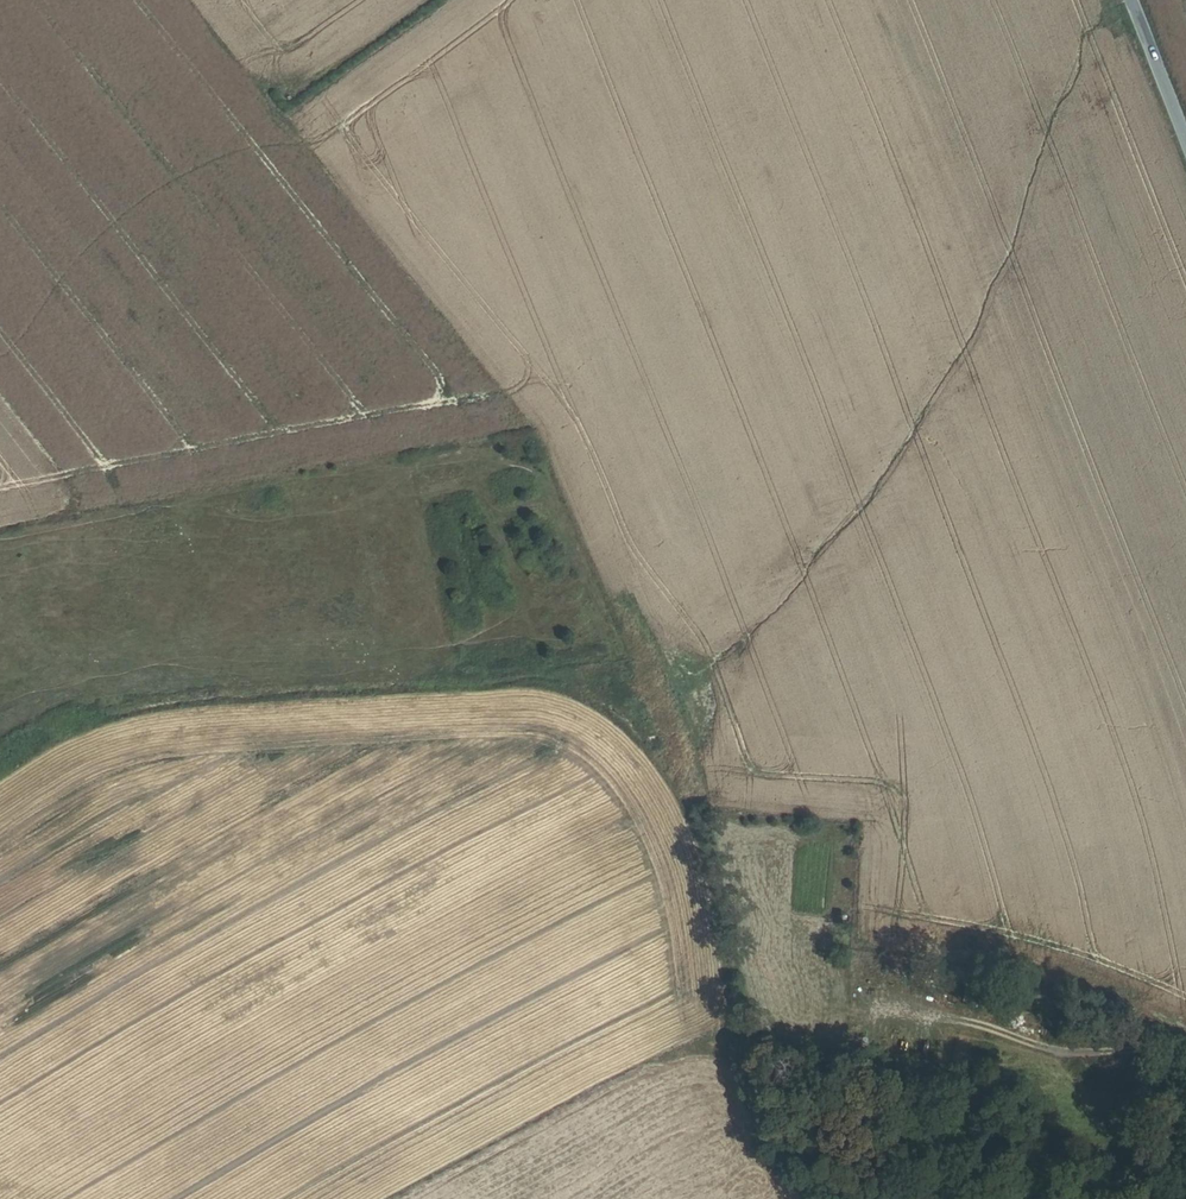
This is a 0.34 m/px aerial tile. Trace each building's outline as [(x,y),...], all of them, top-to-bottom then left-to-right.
[(1081,1027),(1090,1032),(1098,1019),(1089,1014),(1081,1027)]
